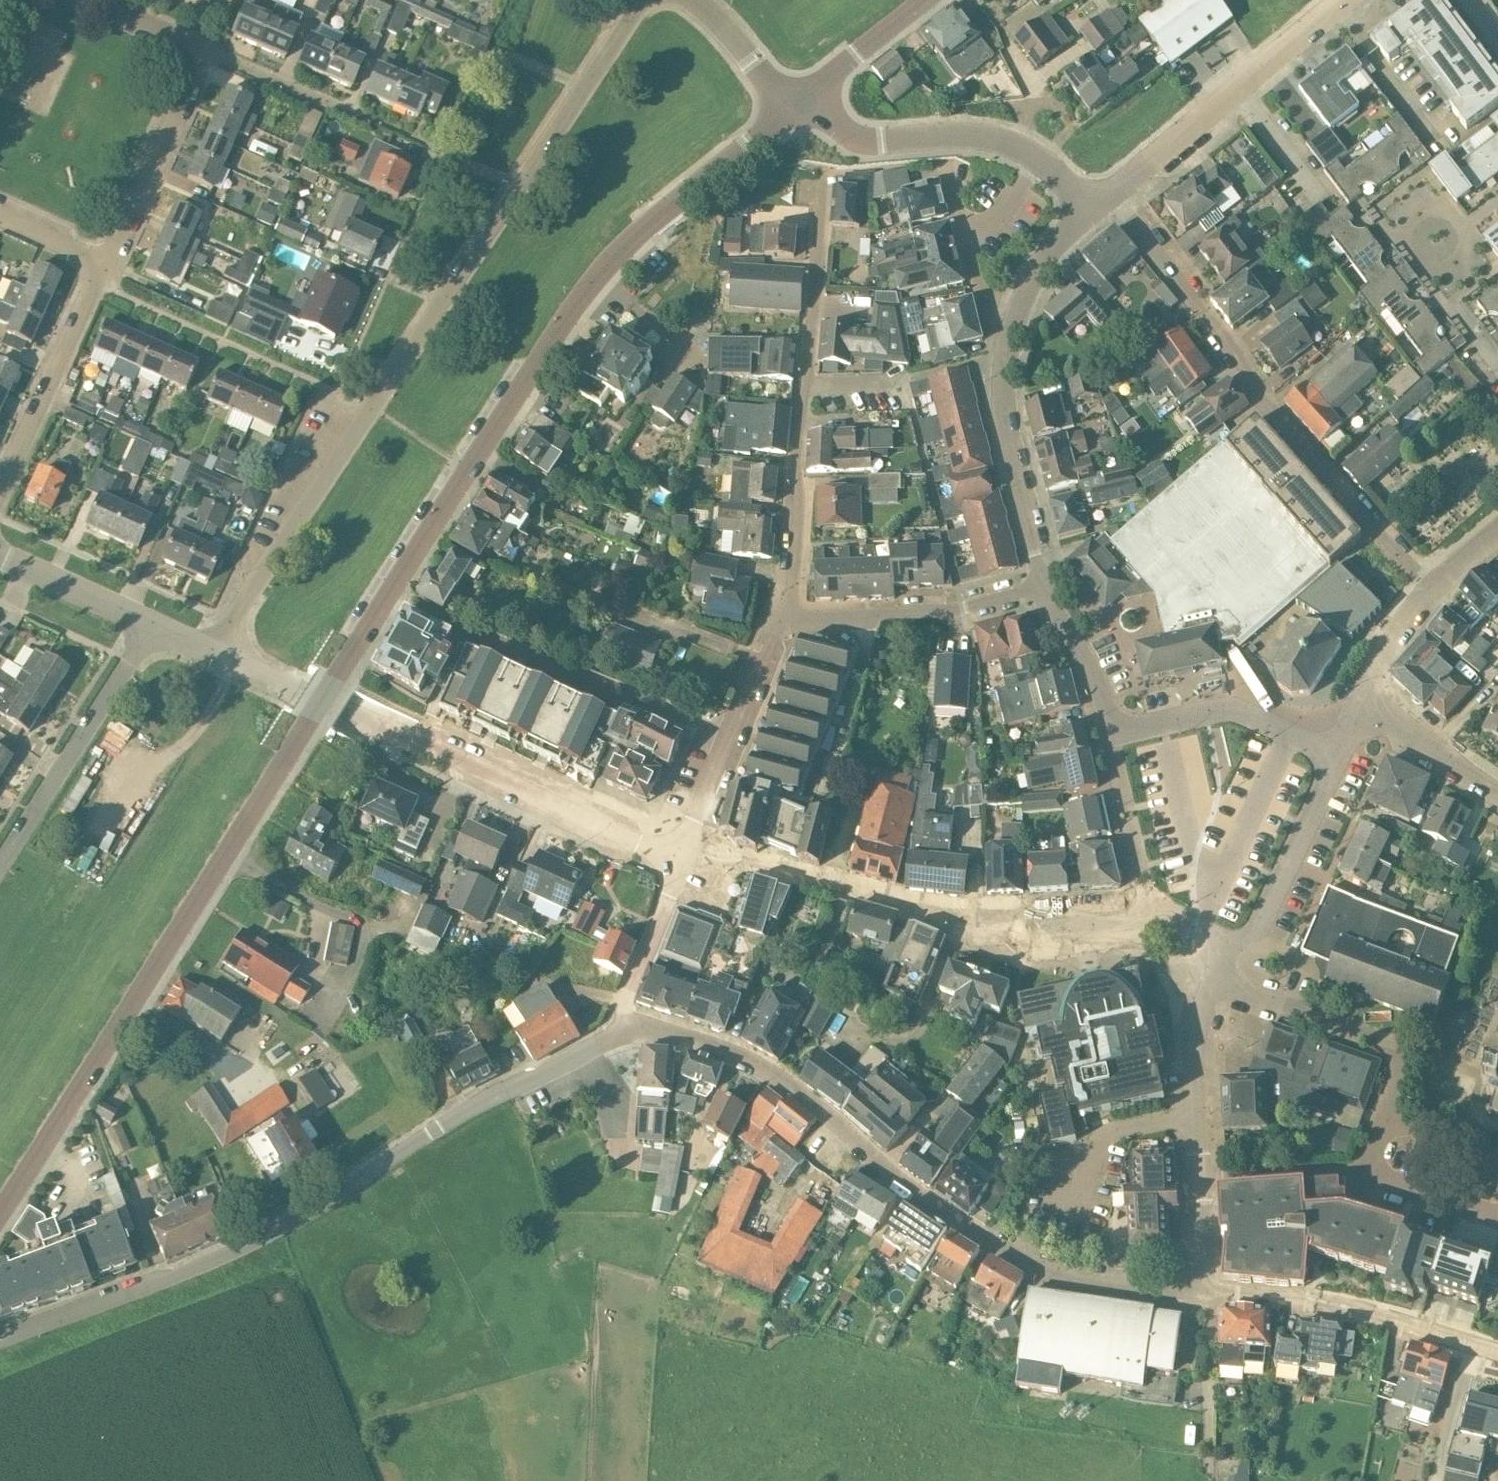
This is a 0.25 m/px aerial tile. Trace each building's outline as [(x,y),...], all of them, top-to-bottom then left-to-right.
[(274,14),(280,0),(261,0),(260,3),(253,0),(249,0),(245,9),(233,35),(259,47),(274,14)] [(348,5),(356,8),(360,0),(350,0),(348,5)] [(365,8),(380,15),(371,35),(381,40),(385,31),(386,32),(387,30),(399,1),(399,0),(384,0),(383,2),(377,0),(369,0),(365,8)] [(387,30),(386,32),(399,37),(409,14),(412,6),(399,0),(399,1),(387,30)] [(1232,16),(1220,0),(1170,0),(1140,22),(1170,62),(1232,16)] [(1436,0),(1425,0),(1391,26),(1387,20),(1370,33),(1379,45),(1378,45),(1380,48),(1390,61),(1411,45),(1456,103),(1451,107),(1467,129),(1497,105),(1497,75),(1496,73),(1493,75),(1488,68),(1491,66),(1481,52),(1478,55),(1473,48),(1476,46),(1457,21),(1454,23),(1449,17),(1452,14),(1441,1),(1438,3),(1436,0)] [(994,55),(980,36),(981,36),(956,3),(920,30),(928,41),(934,49),(936,48),(946,61),(956,73),(963,79),(994,55)] [(412,6),(409,14),(420,19),(425,8),(423,8),(413,4),(412,6)] [(425,8),(420,19),(429,23),(434,12),(425,8)] [(1129,17),(1123,9),(1115,9),(1112,12),(1110,9),(1080,31),(1096,52),(1125,30),(1123,28),(1127,25),(1129,17)] [(434,12),(429,23),(431,24),(439,27),(444,17),(435,13),(434,12)] [(274,14),(259,47),(285,58),(297,31),(296,31),(300,22),(289,17),(288,21),(274,14)] [(444,17),(439,27),(450,32),(453,25),(454,21),(444,17)] [(1047,31),(1040,22),(1017,39),(1037,66),(1068,43),(1055,25),(1047,31)] [(1140,24),(1127,33),(1136,44),(1149,35),(1140,24)] [(450,32),(448,37),(470,46),(471,47),(476,34),(453,25),(450,32)] [(481,28),(478,35),(483,37),(489,40),(491,40),(495,29),(488,26),(481,28)] [(326,76),(340,44),(326,37),(323,43),(312,38),(300,65),(326,76)] [(363,60),(359,59),(352,56),(355,50),(340,44),(326,76),(351,87),(363,60)] [(1323,68),(1338,88),(1363,69),(1359,63),(1348,49),(1323,68)] [(884,80),(905,62),(894,50),(872,67),(884,80)] [(393,106),(405,79),(390,72),(397,57),(387,53),(384,56),(378,67),(366,94),(393,106)] [(1094,81),(1104,73),(1092,58),(1067,77),(1082,98),(1098,86),(1094,81)] [(1098,86),(1082,98),(1091,110),(1117,92),(1117,91),(1139,74),(1130,62),(1107,78),(1104,73),(1094,81),(1098,86)] [(466,64),(462,75),(472,79),(476,81),(481,71),(477,69),(466,64)] [(1347,99),(1338,88),(1323,68),(1314,75),(1315,78),(1300,89),(1331,129),(1360,107),(1352,96),(1347,99)] [(405,79),(393,106),(418,117),(422,108),(435,114),(447,87),(422,75),(418,85),(405,79)] [(893,103),(914,86),(905,75),(884,92),(893,103)] [(217,112),(253,128),(257,118),(246,113),(252,100),(228,89),(217,112)] [(293,146),(306,152),(323,115),(309,109),(293,146)] [(249,136),(253,128),(217,112),(208,134),(232,145),(238,132),(249,136)] [(1369,151),(1389,177),(1401,168),(1401,156),(1407,152),(1410,157),(1415,153),(1424,165),(1432,158),(1424,148),(1399,113),(1385,123),(1393,134),(1369,151)] [(1306,127),(1314,138),(1327,128),(1318,118),(1306,127)] [(1326,169),(1338,160),(1348,152),(1331,129),(1309,146),(1326,169)] [(1497,175),(1497,174),(1497,132),(1476,148),(1497,175)] [(223,166),(232,145),(208,134),(198,155),(223,166)] [(270,147),(269,147),(254,140),(249,151),(265,158),(272,162),(278,151),(270,147)] [(355,161),(360,148),(343,140),(337,154),(355,161)] [(301,162),(306,152),(293,146),(288,156),(301,162)] [(1261,158),(1253,146),(1242,155),(1250,166),(1261,158)] [(1478,189),(1497,175),(1476,148),(1453,166),(1446,157),(1437,164),(1432,168),(1457,201),(1471,190),(1467,185),(1472,182),(1478,189)] [(1377,187),(1389,177),(1369,151),(1345,169),(1338,160),(1326,169),(1325,170),(1339,189),(1349,203),(1362,193),(1359,188),(1364,184),(1377,187)] [(380,159),(370,154),(360,178),(370,183),(369,184),(398,197),(410,170),(383,157),(381,157),(380,159)] [(213,188),(223,166),(198,155),(188,177),(213,188)] [(1233,186),(1218,166),(1197,181),(1196,180),(1165,203),(1186,231),(1198,222),(1206,233),(1225,219),(1217,208),(1213,202),(1233,186)] [(315,184),(319,175),(303,168),(299,177),(315,184)] [(876,175),(874,200),(894,194),(897,206),(900,206),(902,211),(910,209),(913,223),(947,214),(939,181),(912,188),(908,170),(883,173),(876,175)] [(873,207),(874,200),(876,175),(876,171),(846,172),(845,187),(835,187),(832,224),(860,227),(861,214),(862,214),(862,207),(873,207)] [(273,189),(287,195),(292,184),(278,178),(273,189)] [(286,196),(287,195),(273,189),(268,200),(282,206),(286,208),(290,197),(286,196)] [(370,262),(381,237),(366,230),(376,208),(347,195),(332,229),(344,234),(338,248),(370,262)] [(748,217),(750,202),(727,202),(726,215),(748,217)] [(1308,226),(1328,211),(1321,202),(1317,206),(1302,217),(1308,226)] [(264,203),(258,218),(272,224),(278,210),(264,203)] [(190,238),(200,215),(175,204),(165,227),(190,238)] [(1350,259),(1375,240),(1366,228),(1354,227),(1350,222),(1355,218),(1345,205),(1342,207),(1312,230),(1322,243),(1332,235),(1350,259)] [(795,256),(798,212),(769,210),(768,228),(753,227),(751,253),(795,256)] [(1213,266),(1242,244),(1233,232),(1243,225),(1236,216),(1217,230),(1221,235),(1201,250),(1213,266)] [(302,244),(308,230),(280,218),(274,232),(302,244)] [(877,267),(956,247),(950,223),(916,231),(917,238),(873,249),(877,267)] [(200,243),(190,238),(165,227),(155,249),(180,260),(190,265),(200,243)] [(1093,290),(1105,304),(1117,293),(1106,282),(1139,252),(1117,227),(1084,256),(1089,262),(1077,272),(1093,290)] [(1486,239),(1497,255),(1497,230),(1486,239)] [(742,252),(743,240),(726,238),(725,251),(742,252)] [(1367,303),(1411,270),(1405,263),(1394,271),(1391,266),(1386,270),(1382,264),(1384,252),(1375,240),(1350,259),(1368,283),(1358,291),(1367,303)] [(1242,244),(1213,266),(1226,282),(1245,267),(1249,272),(1267,257),(1261,249),(1251,256),(1242,244)] [(171,281),(180,260),(155,249),(146,271),(171,281)] [(240,261),(254,267),(259,256),(245,251),(240,261)] [(886,270),(878,272),(880,280),(888,278),(889,282),(902,279),(906,296),(930,290),(964,281),(957,252),(886,270)] [(801,311),(804,272),(764,269),(765,259),(735,259),(720,260),(719,273),(734,272),(732,305),(801,311)] [(245,286),(254,267),(240,261),(236,271),(227,268),(224,275),(245,286)] [(26,289),(50,299),(61,276),(36,265),(26,289)] [(1405,332),(1431,313),(1422,301),(1409,300),(1405,295),(1410,291),(1406,286),(1417,278),(1411,270),(1367,303),(1377,316),(1387,308),(1405,332)] [(1254,280),(1248,272),(1217,296),(1212,300),(1233,328),(1268,301),(1275,311),(1298,293),(1288,280),(1267,297),(1260,289),(1266,284),(1259,275),(1254,280)] [(355,282),(337,274),(333,282),(318,275),(308,297),(297,292),(291,308),(268,298),(270,293),(253,285),(251,288),(240,314),(238,313),(231,329),(246,335),(246,334),(274,346),(288,316),(300,321),(300,322),(334,338),(343,317),(345,318),(357,292),(352,290),(355,282)] [(50,299),(26,289),(25,289),(11,282),(2,304),(40,321),(50,299)] [(1170,309),(1179,302),(1163,283),(1155,290),(1170,309)] [(1313,283),(1299,293),(1313,312),(1327,301),(1313,283)] [(1477,301),(1486,314),(1497,314),(1497,285),(1477,301)] [(1115,315),(1105,304),(1093,290),(1083,298),(1073,286),(1045,311),(1048,314),(1044,317),(1046,330),(1060,328),(1066,334),(1089,314),(1101,328),(1115,315)] [(824,324),(820,361),(851,364),(852,357),(887,360),(910,362),(911,355),(907,336),(901,308),(900,302),(899,295),(877,293),(876,306),(874,329),(854,327),(855,327),(824,324)] [(228,326),(239,300),(226,295),(221,305),(212,301),(205,316),(228,326)] [(902,302),(900,302),(901,308),(907,336),(910,335),(927,331),(978,318),(973,298),(943,305),(945,314),(924,319),(918,295),(902,300),(902,302)] [(1281,368),(1313,344),(1301,328),(1311,320),(1296,301),(1275,316),(1282,326),(1261,342),(1281,368)] [(2,304),(0,303),(0,323),(6,326),(9,324),(6,332),(7,332),(1,346),(21,355),(27,341),(30,343),(40,321),(2,304)] [(1431,313),(1405,332),(1424,356),(1413,364),(1423,377),(1453,354),(1456,352),(1456,351),(1466,343),(1461,336),(1450,344),(1446,339),(1441,343),(1437,337),(1440,325),(1431,313)] [(978,318),(927,331),(935,364),(968,356),(965,344),(983,339),(978,318)] [(117,359),(130,331),(106,320),(93,349),(117,359)] [(140,370),(152,341),(130,331),(117,359),(140,370)] [(1154,367),(1143,374),(1151,385),(1172,370),(1197,352),(1181,331),(1157,349),(1146,356),(1154,367)] [(599,354),(644,383),(653,370),(647,367),(653,357),(613,332),(599,354)] [(761,354),(796,358),(798,343),(761,340),(710,339),(710,375),(752,376),(753,355),(761,355),(761,354)] [(162,380),(175,351),(152,341),(140,370),(162,380)] [(1395,351),(1389,344),(1381,350),(1387,357),(1395,351)] [(1322,443),(1343,424),(1363,405),(1354,396),(1378,374),(1352,345),(1286,403),(1322,443)] [(175,351),(162,380),(186,390),(199,362),(175,351)] [(1172,370),(1151,385),(1156,392),(1167,384),(1177,398),(1187,391),(1192,387),(1200,382),(1212,373),(1197,352),(1172,370)] [(1467,390),(1489,372),(1479,362),(1471,369),(1457,353),(1444,364),(1467,390)] [(636,395),(644,383),(599,354),(585,375),(586,376),(577,390),(602,405),(610,392),(625,401),(631,392),(636,395)] [(794,380),(796,358),(761,354),(761,355),(753,355),(752,376),(794,380)] [(8,393),(18,370),(0,362),(0,390),(8,393)] [(1407,363),(1384,384),(1397,399),(1420,378),(1407,363)] [(938,404),(973,394),(966,369),(910,384),(914,397),(934,391),(938,404)] [(75,383),(79,374),(73,371),(69,381),(75,383)] [(230,410),(242,381),(219,371),(206,399),(230,410)] [(1092,371),(1069,378),(1076,401),(1098,395),(1092,371)] [(95,386),(104,390),(109,378),(100,374),(95,386)] [(701,415),(705,394),(676,375),(654,408),(658,411),(652,420),(653,426),(660,431),(666,430),(672,420),(676,422),(686,406),(701,415)] [(1223,423),(1248,405),(1237,389),(1237,385),(1234,381),(1231,381),(1229,378),(1204,396),(1207,401),(1187,416),(1195,427),(1215,413),(1223,423)] [(1427,380),(1389,412),(1397,421),(1434,388),(1427,380)] [(253,420),(265,391),(242,381),(230,410),(253,420)] [(265,391),(253,420),(276,430),(289,402),(265,391)] [(923,434),(979,419),(973,394),(938,404),(941,415),(920,421),(923,434)] [(1115,394),(1103,400),(1111,414),(1122,408),(1115,394)] [(1066,415),(1062,396),(1059,397),(1026,406),(1035,437),(1067,429),(1074,426),(1071,413),(1066,415)] [(81,400),(77,410),(91,416),(95,406),(81,400)] [(151,405),(141,400),(136,410),(146,415),(151,405)] [(786,453),(791,410),(728,404),(725,428),(737,429),(734,452),(750,454),(750,449),(786,453)] [(67,409),(62,420),(83,429),(88,418),(67,409)] [(105,409),(101,420),(116,427),(121,416),(105,409)] [(544,443),(556,425),(541,415),(529,432),(525,430),(511,450),(549,476),(562,455),(544,443)] [(950,453),(986,444),(979,419),(923,434),(927,446),(947,440),(950,453)] [(1257,419),(1226,447),(1330,567),(1362,539),(1257,419)] [(127,423),(122,435),(137,442),(142,429),(127,423)] [(95,425),(89,441),(103,447),(109,431),(95,425)] [(1362,489),(1407,448),(1388,427),(1343,468),(1362,489)] [(838,450),(870,449),(893,448),(893,431),(869,432),(869,430),(810,433),(809,453),(838,453),(838,450)] [(1068,435),(1036,443),(1042,466),(1074,458),(1073,456),(1088,452),(1083,431),(1068,435)] [(150,433),(145,445),(161,453),(167,440),(150,433)] [(1112,440),(1101,443),(1103,451),(1114,448),(1112,440)] [(1419,441),(1412,448),(1422,457),(1428,450),(1419,441)] [(1106,535),(1097,544),(1132,585),(1137,591),(1147,582),(1156,593),(1167,638),(1137,645),(1145,679),(1223,661),(1219,643),(1227,642),(1235,640),(1240,646),(1244,643),(1279,612),(1330,567),(1226,447),(1223,443),(1132,524),(1112,542),(1106,535)] [(951,479),(986,470),(986,469),(992,468),(986,444),(950,453),(953,464),(933,469),(936,482),(951,478),(951,479)] [(711,467),(713,454),(697,452),(697,451),(696,451),(695,465),(711,467)] [(838,453),(809,453),(808,471),(872,468),(872,458),(872,454),(837,456),(838,453)] [(189,462),(188,464),(190,465),(203,471),(204,471),(209,461),(192,454),(189,462)] [(1074,458),(1042,466),(1048,490),(1080,482),(1095,478),(1089,455),(1074,459),(1074,458)] [(64,481),(71,465),(59,460),(52,476),(39,470),(26,499),(51,510),(64,481)] [(179,461),(170,482),(181,487),(190,465),(188,464),(179,461)] [(1158,461),(1136,475),(1147,493),(1169,478),(1158,461)] [(218,462),(213,473),(228,479),(229,477),(231,471),(232,468),(218,462)] [(731,505),(752,507),(753,500),(774,502),(777,472),(755,470),(756,465),(735,463),(734,475),(731,505)] [(1130,464),(1104,471),(1108,486),(1134,479),(1130,464)] [(190,465),(181,487),(193,493),(203,471),(190,465)] [(921,465),(910,466),(911,474),(922,473),(921,465)] [(252,486),(256,476),(241,469),(236,480),(252,486)] [(943,507),(993,494),(986,470),(951,479),(955,494),(940,498),(943,507)] [(870,489),(902,489),(902,475),(901,473),(869,474),(870,489)] [(486,490),(516,509),(526,516),(537,499),(528,494),(531,489),(511,477),(508,481),(496,474),(486,490)] [(100,497),(87,526),(113,538),(126,508),(116,504),(124,485),(108,478),(100,497)] [(1084,492),(1051,501),(1060,536),(1086,529),(1086,527),(1090,526),(1087,513),(1090,513),(1088,507),(1095,505),(1095,506),(1138,495),(1134,479),(1108,486),(1091,490),(1092,492),(1085,493),(1084,492)] [(214,506),(208,523),(219,528),(223,529),(229,513),(226,511),(232,497),(243,502),(247,492),(227,483),(226,483),(225,483),(219,496),(216,504),(214,506)] [(819,527),(861,526),(860,489),(819,489),(819,527)] [(505,525),(516,509),(486,490),(475,506),(505,525)] [(970,526),(1005,517),(998,493),(993,494),(943,507),(946,521),(967,515),(970,526)] [(126,508),(113,538),(138,549),(151,520),(160,501),(145,494),(137,513),(126,508)] [(202,501),(195,517),(199,519),(200,519),(208,523),(214,506),(207,503),(202,501)] [(752,507),(731,505),(722,504),(720,531),(736,532),(734,554),(773,558),(775,543),(771,543),(773,522),(761,520),(762,508),(752,507)] [(667,526),(673,511),(661,505),(654,521),(667,526)] [(487,519),(473,510),(453,540),(481,558),(487,548),(518,567),(522,560),(534,568),(545,550),(533,542),(531,545),(501,525),(500,527),(488,519),(487,519)] [(688,517),(673,516),(671,544),(685,545),(688,517)] [(976,551),(1011,542),(1005,517),(970,526),(970,527),(949,532),(952,545),(973,540),(976,551)] [(175,533),(163,560),(186,571),(208,523),(200,519),(197,524),(182,518),(175,533)] [(208,523),(186,571),(209,581),(221,553),(210,548),(219,528),(208,523)] [(913,547),(914,586),(920,586),(920,584),(934,583),(934,586),(953,585),(950,572),(944,572),(943,545),(926,546),(925,533),(914,533),(915,547),(913,547)] [(914,586),(913,547),(901,547),(900,537),(889,538),(890,549),(892,549),(892,558),(888,558),(890,598),(895,597),(894,585),(909,584),(909,587),(914,586)] [(1132,585),(1097,544),(1093,539),(1086,545),(1067,562),(1067,563),(1084,582),(1102,602),(1106,603),(1111,603),(1132,585)] [(1011,542),(976,551),(979,563),(958,569),(962,582),(1018,567),(1011,542)] [(890,598),(888,558),(876,558),(875,546),(864,547),(865,559),(863,559),(865,599),(870,598),(870,596),(884,595),(884,598),(890,598)] [(865,599),(863,559),(851,560),(850,547),(839,548),(839,560),(838,560),(840,600),(845,600),(845,597),(859,597),(859,599),(865,599)] [(652,572),(659,555),(642,548),(635,565),(652,572)] [(840,600),(838,560),(825,561),(825,548),(814,549),(813,565),(817,565),(818,598),(834,598),(834,600),(840,600)] [(478,583),(486,571),(474,564),(475,563),(455,551),(439,577),(432,572),(418,593),(445,610),(445,609),(459,615),(468,601),(460,595),(470,578),(478,583)] [(743,621),(751,581),(735,578),(738,563),(699,555),(693,584),(713,588),(708,614),(743,621)] [(1361,588),(1368,580),(1347,560),(1340,567),(1361,588)] [(651,574),(622,561),(616,574),(620,576),(645,587),(651,574)] [(1497,603),(1497,578),(1487,565),(1460,590),(1484,616),(1497,603)] [(1307,623),(1340,644),(1347,633),(1353,638),(1354,637),(1351,635),(1356,630),(1358,632),(1359,631),(1357,629),(1361,625),(1363,627),(1364,626),(1362,624),(1368,617),(1370,619),(1371,618),(1369,616),(1374,612),(1375,614),(1376,613),(1374,611),(1379,607),(1381,609),(1382,608),(1339,566),(1298,603),(1313,613),(1307,623)] [(1459,654),(1466,646),(1460,642),(1471,629),(1445,609),(1428,631),(1453,651),(1454,650),(1459,654)] [(439,685),(457,656),(449,651),(448,654),(445,652),(455,635),(435,623),(413,611),(412,613),(414,614),(410,622),(402,618),(392,635),(389,641),(380,656),(388,660),(383,668),(381,667),(380,669),(421,692),(431,674),(434,676),(431,681),(437,684),(439,685)] [(1004,625),(1018,675),(1027,672),(1023,657),(1040,652),(1031,618),(1005,625),(1004,625)] [(1004,625),(1005,625),(1003,619),(978,625),(987,661),(1000,657),(1005,678),(1018,675),(1004,625)] [(1340,644),(1307,623),(1305,622),(1275,669),(1279,685),(1294,696),(1311,694),(1314,689),(1342,645),(1340,644)] [(651,677),(663,642),(613,623),(600,658),(600,659),(651,677)] [(10,633),(0,627),(0,650),(10,633)] [(1453,673),(1440,661),(1444,658),(1437,652),(1441,648),(1427,635),(1393,672),(1393,679),(1424,707),(1428,703),(1446,719),(1473,689),(1454,672),(1453,673)] [(1466,646),(1459,654),(1462,657),(1461,658),(1480,673),(1488,663),(1482,658),(1492,646),(1479,636),(1469,649),(1466,646)] [(848,673),(850,667),(853,653),(803,640),(797,664),(843,676),(844,672),(848,673)] [(1254,654),(1259,649),(1253,643),(1249,647),(1254,654)] [(22,671),(55,691),(68,670),(45,656),(36,650),(22,671)] [(914,662),(916,655),(907,652),(904,658),(914,662)] [(468,720),(493,666),(467,654),(464,660),(449,691),(441,707),(461,716),(464,710),(470,713),(467,719),(468,720)] [(464,660),(457,656),(439,685),(444,688),(449,691),(464,660)] [(937,656),(936,708),(970,709),(971,657),(937,656)] [(838,697),(843,676),(797,664),(793,663),(787,688),(833,700),(833,699),(834,696),(838,697)] [(519,743),(544,689),(493,666),(468,720),(471,713),(478,716),(475,723),(512,740),(515,733),(521,736),(518,743),(519,743)] [(794,793),(816,799),(835,804),(842,776),(869,672),(859,669),(850,667),(848,673),(844,672),(843,676),(838,697),(834,696),(833,699),(833,700),(828,721),(824,720),(823,723),(818,744),(814,743),(813,746),(808,768),(804,767),(803,770),(798,791),(794,790),(794,793)] [(22,671),(16,681),(0,670),(0,684),(42,711),(55,691),(22,671)] [(1007,726),(1017,723),(1080,706),(1071,671),(997,691),(1007,726)] [(42,711),(0,684),(0,699),(3,701),(0,705),(0,714),(6,717),(6,718),(29,732),(42,711)] [(783,687),(777,711),(823,723),(824,720),(828,721),(833,700),(787,688),(783,687)] [(569,767),(594,713),(544,689),(519,743),(522,737),(529,740),(526,746),(562,764),(565,757),(572,760),(569,766),(569,767)] [(1491,717),(1486,715),(1477,732),(1497,742),(1497,703),(1491,717)] [(629,747),(643,716),(628,709),(626,708),(618,724),(620,725),(600,769),(605,771),(610,773),(620,752),(662,772),(666,764),(629,747)] [(774,710),(767,735),(813,746),(814,743),(818,744),(823,723),(777,711),(774,710)] [(620,725),(618,724),(594,713),(569,767),(570,767),(573,760),(579,763),(576,770),(596,779),(600,769),(620,725)] [(629,747),(666,764),(671,766),(682,743),(675,739),(678,732),(643,716),(629,747)] [(1052,760),(1081,756),(1104,754),(1098,726),(1083,729),(1081,721),(1064,725),(1066,734),(1068,742),(1050,745),(1052,760)] [(764,734),(758,758),(803,770),(804,767),(808,768),(813,746),(767,735),(764,734)] [(972,775),(983,774),(983,767),(983,748),(970,748),(970,775),(972,775)] [(1035,763),(1045,761),(1044,749),(1025,751),(1026,764),(1035,763)] [(11,759),(0,752),(0,777),(11,759)] [(652,793),(662,772),(620,752),(610,773),(606,782),(641,798),(644,790),(652,793)] [(1081,756),(1052,760),(1045,761),(1035,763),(1042,794),(1080,785),(1083,796),(1112,790),(1104,756),(1082,761),(1081,756)] [(754,757),(748,782),(784,791),(794,793),(794,790),(798,791),(803,770),(758,758),(754,757)] [(1444,779),(1402,759),(1395,772),(1394,771),(1393,778),(1391,782),(1386,788),(1388,788),(1382,802),(1424,821),(1444,779)] [(911,853),(928,855),(950,857),(955,815),(936,813),(938,796),(932,795),(935,775),(930,775),(931,767),(924,766),(923,775),(922,775),(917,811),(913,836),(911,853)] [(909,793),(912,778),(881,770),(878,785),(874,784),(859,839),(851,871),(896,883),(904,851),(902,850),(916,795),(909,793)] [(984,805),(983,786),(983,785),(983,774),(972,775),(970,778),(968,781),(965,784),(962,786),(960,787),(957,787),(955,807),(984,805)] [(784,791),(748,782),(745,781),(742,791),(749,793),(746,805),(769,810),(777,812),(779,802),(781,803),(784,791)] [(419,849),(431,821),(413,813),(419,801),(377,783),(365,812),(404,830),(400,841),(419,849)] [(759,852),(761,840),(769,810),(746,805),(749,793),(742,791),(734,790),(730,806),(723,804),(716,823),(725,826),(723,835),(740,839),(738,847),(759,852)] [(816,799),(794,793),(784,791),(781,803),(808,814),(807,815),(811,816),(813,810),(816,799)] [(1023,814),(1064,811),(1063,793),(1022,797),(1023,803),(1023,814)] [(1454,864),(1461,850),(1478,815),(1447,800),(1430,835),(1447,843),(1440,857),(1454,864)] [(808,814),(781,803),(779,802),(777,812),(769,810),(761,840),(797,854),(807,815),(808,814)] [(1081,844),(1118,836),(1111,802),(1074,810),(1081,844)] [(299,832),(288,852),(311,865),(308,869),(329,881),(348,849),(330,839),(326,847),(319,844),(333,818),(314,807),(299,833),(299,832)] [(832,816),(833,815),(813,810),(811,816),(807,815),(797,854),(801,855),(800,860),(820,865),(833,816),(832,816)] [(1392,822),(1383,818),(1380,824),(1414,839),(1418,830),(1393,819),(1392,822)] [(1002,824),(1002,833),(1022,834),(1022,824),(1002,824)] [(485,831),(470,825),(458,853),(470,859),(465,872),(463,871),(448,906),(483,921),(499,887),(488,882),(493,869),(494,870),(507,841),(505,840),(507,836),(486,827),(485,831)] [(1377,862),(1378,861),(1383,849),(1398,856),(1403,844),(1389,837),(1364,825),(1352,850),(1377,862)] [(1083,857),(1082,857),(1054,856),(1054,838),(1029,839),(1031,892),(1069,889),(1069,888),(1086,890),(1083,857)] [(989,893),(1007,893),(1024,892),(1023,844),(988,845),(989,893)] [(1083,857),(1086,890),(1095,889),(1095,891),(1131,889),(1121,847),(1092,848),(1092,847),(1090,847),(1080,849),(1082,857),(1083,857)] [(1392,868),(1378,861),(1377,862),(1352,850),(1341,873),(1367,885),(1367,884),(1382,891),(1392,868)] [(583,874),(556,862),(557,858),(542,851),(534,869),(519,863),(508,888),(509,888),(505,897),(506,898),(499,914),(519,924),(527,908),(519,904),(523,894),(525,890),(568,909),(583,874)] [(928,857),(928,855),(911,853),(907,888),(945,892),(947,871),(931,869),(932,857),(928,857)] [(970,860),(950,857),(928,855),(928,857),(932,857),(931,869),(947,871),(945,892),(950,893),(952,896),(957,897),(960,894),(965,895),(970,860)] [(411,897),(419,880),(390,867),(383,884),(411,897)] [(739,929),(770,937),(791,890),(754,878),(739,929)] [(1378,907),(1360,900),(1333,889),(1306,953),(1336,966),(1350,933),(1440,969),(1450,973),(1463,940),(1441,931),(1423,924),(1402,916),(1378,907)] [(259,909),(266,907),(269,902),(267,895),(262,892),(255,893),(252,899),(253,906),(259,909)] [(1407,905),(1384,894),(1378,907),(1402,916),(1407,905)] [(282,919),(287,905),(274,900),(270,914),(282,919)] [(850,933),(889,945),(898,914),(859,903),(855,915),(854,915),(852,920),(854,921),(850,933)] [(592,940),(605,914),(585,904),(572,929),(592,940)] [(425,905),(415,927),(442,939),(452,917),(425,905)] [(681,979),(703,923),(698,921),(697,918),(681,912),(678,913),(675,920),(674,920),(655,966),(655,968),(667,972),(666,974),(681,979)] [(1426,915),(1423,924),(1441,931),(1445,921),(1426,915)] [(720,932),(721,932),(722,928),(721,925),(714,923),(709,925),(703,923),(681,979),(698,986),(720,932)] [(894,962),(888,976),(889,976),(884,990),(919,1005),(925,991),(947,938),(911,923),(908,931),(907,932),(894,962)] [(347,964),(354,928),(333,924),(326,960),(347,964)] [(756,972),(770,937),(739,929),(736,937),(721,932),(720,932),(698,986),(702,987),(706,988),(710,976),(717,960),(727,964),(756,972)] [(274,958),(278,952),(244,930),(224,962),(249,978),(263,956),(270,960),(273,957),(274,958)] [(624,974),(637,944),(612,933),(606,946),(602,945),(595,961),(624,974)] [(1440,969),(1350,933),(1336,966),(1331,980),(1335,982),(1421,1017),(1440,969)] [(263,956),(249,978),(253,981),(248,989),(274,1005),(279,997),(282,992),(300,1004),(310,988),(292,976),(299,965),(278,952),(274,958),(273,957),(270,960),(263,956)] [(894,962),(894,964),(875,956),(869,968),(888,976),(894,962)] [(753,982),(756,972),(727,964),(717,960),(710,976),(706,988),(702,987),(690,1019),(727,1032),(732,1016),(736,1017),(737,1013),(742,1000),(744,1001),(753,982)] [(970,971),(951,964),(942,991),(959,997),(952,1016),(976,1025),(983,1006),(1001,1013),(1008,993),(1011,986),(993,979),(988,977),(982,974),(975,972),(970,970),(970,971)] [(655,968),(655,966),(651,965),(637,1002),(690,1019),(702,987),(698,986),(681,979),(666,974),(667,972),(655,968)] [(1145,994),(1140,969),(1103,978),(1101,978),(1090,980),(1090,982),(1087,983),(1085,984),(1084,982),(1076,984),(1074,984),(1020,996),(1019,996),(1027,1032),(1055,1026),(1056,1032),(1039,1035),(1045,1059),(1054,1057),(1055,1063),(1054,1064),(1059,1088),(1067,1086),(1068,1092),(1041,1098),(1052,1145),(1077,1139),(1071,1110),(1079,1108),(1080,1114),(1165,1096),(1159,1072),(1157,1072),(1156,1066),(1165,1064),(1165,1063),(1160,1040),(1158,1040),(1157,1034),(1166,1032),(1161,1008),(1145,1012),(1141,994),(1145,994)] [(197,993),(180,983),(165,1006),(221,1042),(239,1013),(200,988),(197,993)] [(754,1021),(743,1039),(780,1060),(800,1025),(815,999),(811,997),(814,991),(801,984),(794,995),(778,985),(772,995),(770,994),(754,1021)] [(560,1008),(547,985),(515,1005),(516,1007),(508,1016),(518,1033),(523,1040),(534,1059),(535,1059),(536,1061),(580,1036),(579,1034),(564,1008),(563,1006),(560,1008)] [(889,1009),(895,995),(882,990),(877,1003),(889,1009)] [(817,995),(815,999),(800,1025),(819,1036),(836,1006),(817,995)] [(1000,1021),(994,1035),(1014,1043),(1017,1045),(1023,1031),(1000,1021)] [(1310,1092),(1311,1090),(1327,1042),(1307,1035),(1308,1035),(1272,1022),(1259,1057),(1255,1056),(1247,1078),(1252,1077),(1252,1078),(1265,1078),(1265,1083),(1277,1082),(1309,1094),(1310,1092)] [(482,1049),(470,1027),(449,1038),(461,1060),(450,1066),(464,1091),(496,1075),(489,1061),(482,1049)] [(986,1046),(984,1045),(984,1046),(1001,1060),(1014,1043),(994,1035),(986,1046)] [(1348,1105),(1363,1111),(1365,1111),(1382,1060),(1327,1042),(1311,1090),(1349,1103),(1348,1105)] [(866,1091),(884,1066),(891,1059),(872,1045),(868,1051),(866,1053),(850,1074),(821,1052),(802,1078),(801,1080),(844,1112),(863,1089),(866,1091)] [(976,1056),(949,1093),(967,1107),(1002,1061),(1001,1060),(984,1046),(976,1056)] [(666,1141),(667,1126),(668,1110),(671,1110),(675,1061),(681,1062),(681,1052),(676,1052),(676,1051),(643,1049),(636,1139),(664,1141),(666,1141)] [(717,1087),(725,1063),(692,1052),(683,1075),(700,1082),(699,1086),(704,1088),(706,1083),(717,1087)] [(863,1089),(844,1112),(874,1138),(873,1139),(888,1152),(909,1127),(908,1126),(928,1102),(884,1066),(866,1091),(863,1089)] [(1497,1071),(1489,1068),(1487,1076),(1484,1084),(1491,1087),(1488,1094),(1496,1097),(1492,1109),(1488,1108),(1487,1110),(1491,1112),(1489,1115),(1492,1116),(1493,1113),(1497,1114),(1497,1067),(1497,1071)] [(328,1094),(313,1072),(299,1081),(319,1110),(333,1101),(332,1101),(336,1098),(337,1095),(335,1092),(332,1091),(328,1094)] [(672,1109),(671,1110),(693,1116),(697,1101),(685,1098),(690,1078),(680,1076),(675,1095),(672,1109)] [(1349,1103),(1311,1090),(1310,1092),(1309,1094),(1277,1082),(1265,1083),(1265,1078),(1252,1078),(1252,1077),(1247,1078),(1222,1079),(1225,1130),(1268,1128),(1267,1106),(1305,1105),(1305,1104),(1340,1117),(1338,1123),(1346,1126),(1347,1123),(1358,1127),(1363,1111),(1348,1105),(1349,1103)] [(935,1098),(942,1088),(936,1084),(929,1094),(935,1098)] [(191,1112),(198,1108),(217,1095),(210,1085),(192,1097),(185,1102),(178,1107),(183,1114),(190,1109),(191,1112)] [(267,1092),(279,1110),(289,1104),(277,1086),(267,1092)] [(785,1102),(768,1089),(747,1117),(752,1121),(740,1136),(749,1143),(744,1149),(752,1156),(757,1149),(762,1153),(754,1163),(784,1186),(807,1158),(794,1148),(818,1119),(790,1096),(785,1102)] [(268,1117),(279,1110),(267,1092),(256,1099),(268,1117)] [(205,1118),(224,1106),(217,1095),(198,1108),(205,1118)] [(732,1141),(748,1107),(722,1095),(706,1128),(732,1141)] [(258,1124),(268,1117),(256,1099),(246,1106),(258,1124)] [(110,1123),(117,1113),(102,1104),(96,1113),(110,1123)] [(212,1128),(231,1116),(224,1106),(205,1118),(212,1128)] [(248,1131),(258,1124),(246,1106),(236,1113),(248,1131)] [(960,1157),(984,1124),(962,1107),(938,1139),(925,1130),(900,1164),(930,1186),(955,1153),(960,1157)] [(240,1136),(248,1131),(236,1113),(231,1116),(212,1128),(224,1147),(240,1136)] [(299,1134),(293,1123),(288,1117),(274,1126),(278,1133),(266,1140),(288,1174),(314,1158),(318,1154),(303,1131),(299,1134)] [(116,1156),(131,1150),(120,1124),(106,1130),(116,1156)] [(660,1173),(658,1182),(656,1196),(676,1199),(680,1173),(685,1146),(673,1144),(674,1127),(667,1126),(666,1141),(664,1141),(663,1149),(664,1149),(660,1173)] [(1167,1209),(1167,1210),(1180,1209),(1179,1189),(1174,1189),(1173,1154),(1130,1156),(1126,1172),(1136,1171),(1137,1191),(1137,1192),(1152,1191),(1153,1210),(1167,1209)] [(764,1178),(730,1163),(685,1266),(775,1305),(816,1211),(788,1199),(769,1241),(742,1229),(764,1178)] [(969,1215),(971,1213),(990,1188),(958,1164),(937,1191),(969,1215)] [(396,1178),(405,1172),(402,1167),(393,1173),(396,1178)] [(855,1219),(876,1186),(853,1172),(844,1188),(845,1188),(838,1199),(839,1200),(835,1207),(855,1219)] [(196,1248),(177,1203),(176,1204),(165,1178),(147,1186),(157,1211),(155,1214),(161,1218),(163,1221),(151,1227),(166,1262),(196,1248)] [(1405,1231),(1404,1230),(1405,1227),(1398,1225),(1380,1219),(1347,1209),(1347,1208),(1346,1194),(1348,1193),(1347,1181),(1344,1181),(1288,1185),(1288,1183),(1236,1187),(1236,1188),(1220,1189),(1221,1198),(1219,1201),(1219,1205),(1222,1208),(1224,1241),(1228,1241),(1227,1260),(1224,1263),(1224,1267),(1226,1270),(1225,1279),(1240,1280),(1240,1281),(1252,1282),(1253,1281),(1266,1282),(1266,1283),(1290,1286),(1290,1284),(1305,1286),(1308,1249),(1328,1255),(1327,1256),(1339,1260),(1340,1259),(1353,1263),(1352,1264),(1376,1271),(1376,1270),(1390,1274),(1390,1275),(1391,1275),(1405,1231)] [(876,1186),(855,1219),(877,1232),(881,1225),(882,1226),(898,1200),(876,1186)] [(1169,1245),(1167,1210),(1167,1209),(1153,1210),(1152,1191),(1137,1192),(1137,1191),(1128,1192),(1125,1192),(1126,1212),(1130,1212),(1132,1247),(1169,1245)] [(177,1203),(196,1248),(227,1235),(211,1200),(186,1211),(181,1201),(177,1203)] [(922,1271),(948,1231),(907,1203),(885,1238),(888,1240),(887,1241),(888,1241),(882,1250),(892,1257),(898,1248),(911,1257),(908,1261),(922,1271)] [(49,1229),(44,1216),(29,1206),(12,1233),(35,1247),(39,1245),(42,1251),(60,1245),(53,1227),(49,1229)] [(134,1264),(124,1237),(116,1216),(93,1225),(95,1231),(73,1239),(75,1245),(62,1250),(44,1257),(9,1270),(6,1264),(0,1266),(0,1319),(1,1321),(92,1287),(89,1281),(134,1264)] [(1420,1236),(1405,1231),(1391,1275),(1390,1275),(1386,1288),(1415,1298),(1416,1293),(1428,1297),(1431,1288),(1430,1288),(1444,1245),(1433,1241),(1433,1240),(1420,1236)] [(968,1272),(981,1251),(952,1233),(929,1272),(957,1289),(967,1272),(968,1272)] [(1431,1288),(1480,1304),(1488,1280),(1497,1283),(1497,1259),(1495,1258),(1496,1258),(1446,1241),(1444,1245),(1430,1288),(1431,1288)] [(1021,1285),(1025,1277),(992,1258),(979,1282),(973,1279),(962,1298),(1001,1320),(1021,1285)] [(862,1283),(855,1278),(849,1288),(856,1293),(862,1283)] [(853,1296),(845,1291),(839,1301),(848,1306),(853,1296)] [(1168,1371),(1176,1316),(1152,1313),(1153,1309),(1031,1291),(1022,1348),(1019,1366),(1031,1368),(1079,1375),(1139,1384),(1142,1367),(1168,1371)] [(1244,1327),(1244,1308),(1228,1307),(1228,1306),(1221,1312),(1222,1312),(1222,1345),(1221,1369),(1222,1369),(1221,1385),(1243,1387),(1244,1374),(1245,1374),(1245,1366),(1245,1356),(1250,1356),(1250,1347),(1245,1347),(1246,1335),(1252,1335),(1253,1327),(1244,1327)] [(1245,1366),(1245,1374),(1268,1375),(1270,1359),(1266,1358),(1267,1348),(1270,1348),(1272,1316),(1267,1310),(1266,1310),(1244,1308),(1244,1327),(1253,1327),(1252,1335),(1246,1335),(1245,1347),(1250,1347),(1250,1356),(1245,1356),(1245,1366)] [(1013,1316),(994,1324),(998,1334),(1007,1330),(1011,1339),(1020,1335),(1013,1316)] [(1324,1325),(1301,1322),(1299,1334),(1297,1334),(1296,1342),(1280,1340),(1277,1366),(1278,1372),(1278,1383),(1299,1386),(1301,1370),(1319,1372),(1320,1365),(1338,1368),(1340,1356),(1352,1357),(1355,1335),(1343,1333),(1344,1326),(1324,1324),(1324,1325)] [(1413,1409),(1433,1349),(1413,1343),(1402,1374),(1403,1374),(1398,1388),(1381,1382),(1378,1397),(1394,1402),(1393,1402),(1413,1409)] [(1433,1349),(1413,1409),(1414,1410),(1411,1420),(1430,1427),(1443,1387),(1454,1356),(1433,1349)] [(1314,1402),(1315,1393),(1305,1391),(1304,1400),(1314,1402)] [(1497,1404),(1497,1400),(1472,1393),(1462,1434),(1456,1433),(1449,1459),(1451,1460),(1448,1471),(1480,1479),(1487,1452),(1486,1452),(1497,1404)] [(1487,1452),(1497,1454),(1497,1404),(1486,1452),(1487,1452)] [(1224,1480),(1251,1480),(1251,1460),(1241,1460),(1241,1475),(1224,1475),(1224,1480)]
